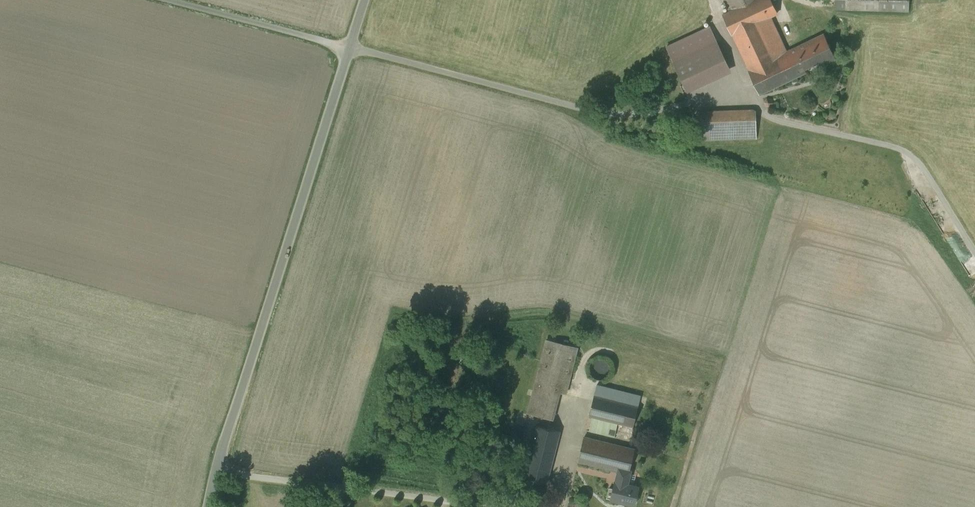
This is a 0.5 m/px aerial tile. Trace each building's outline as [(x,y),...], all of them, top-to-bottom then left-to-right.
[(749,69),(786,52),(770,17),(777,14),(771,0),(753,0),(730,11),(722,14),(732,34),(733,33),(749,69)] [(730,11),(753,0),(725,0),(730,11)] [(908,10),(908,0),(835,0),(835,9),(844,9),(908,10)] [(701,30),(666,47),(687,92),(731,72),(710,27),(701,30)] [(749,69),(748,70),(759,93),(806,71),(804,68),(822,59),(824,63),(835,58),(824,34),(786,52),(749,69)] [(698,112),(699,140),(756,138),(755,111),(698,112)] [(580,339),(546,331),(528,403),(554,410),(561,384),(569,386),(580,339)] [(612,350),(608,348),(604,347),(600,347),(596,349),(592,352),(590,356),(589,360),(590,364),(592,368),(595,371),(600,373),(605,373),(610,371),(613,368),(615,365),(616,360),(614,354),(612,350)] [(641,398),(598,386),(592,406),(636,418),(641,398)] [(563,424),(541,419),(528,471),(550,477),(563,424)] [(637,442),(588,429),(581,456),(619,465),(611,494),(636,500),(641,479),(629,476),(637,442)]
